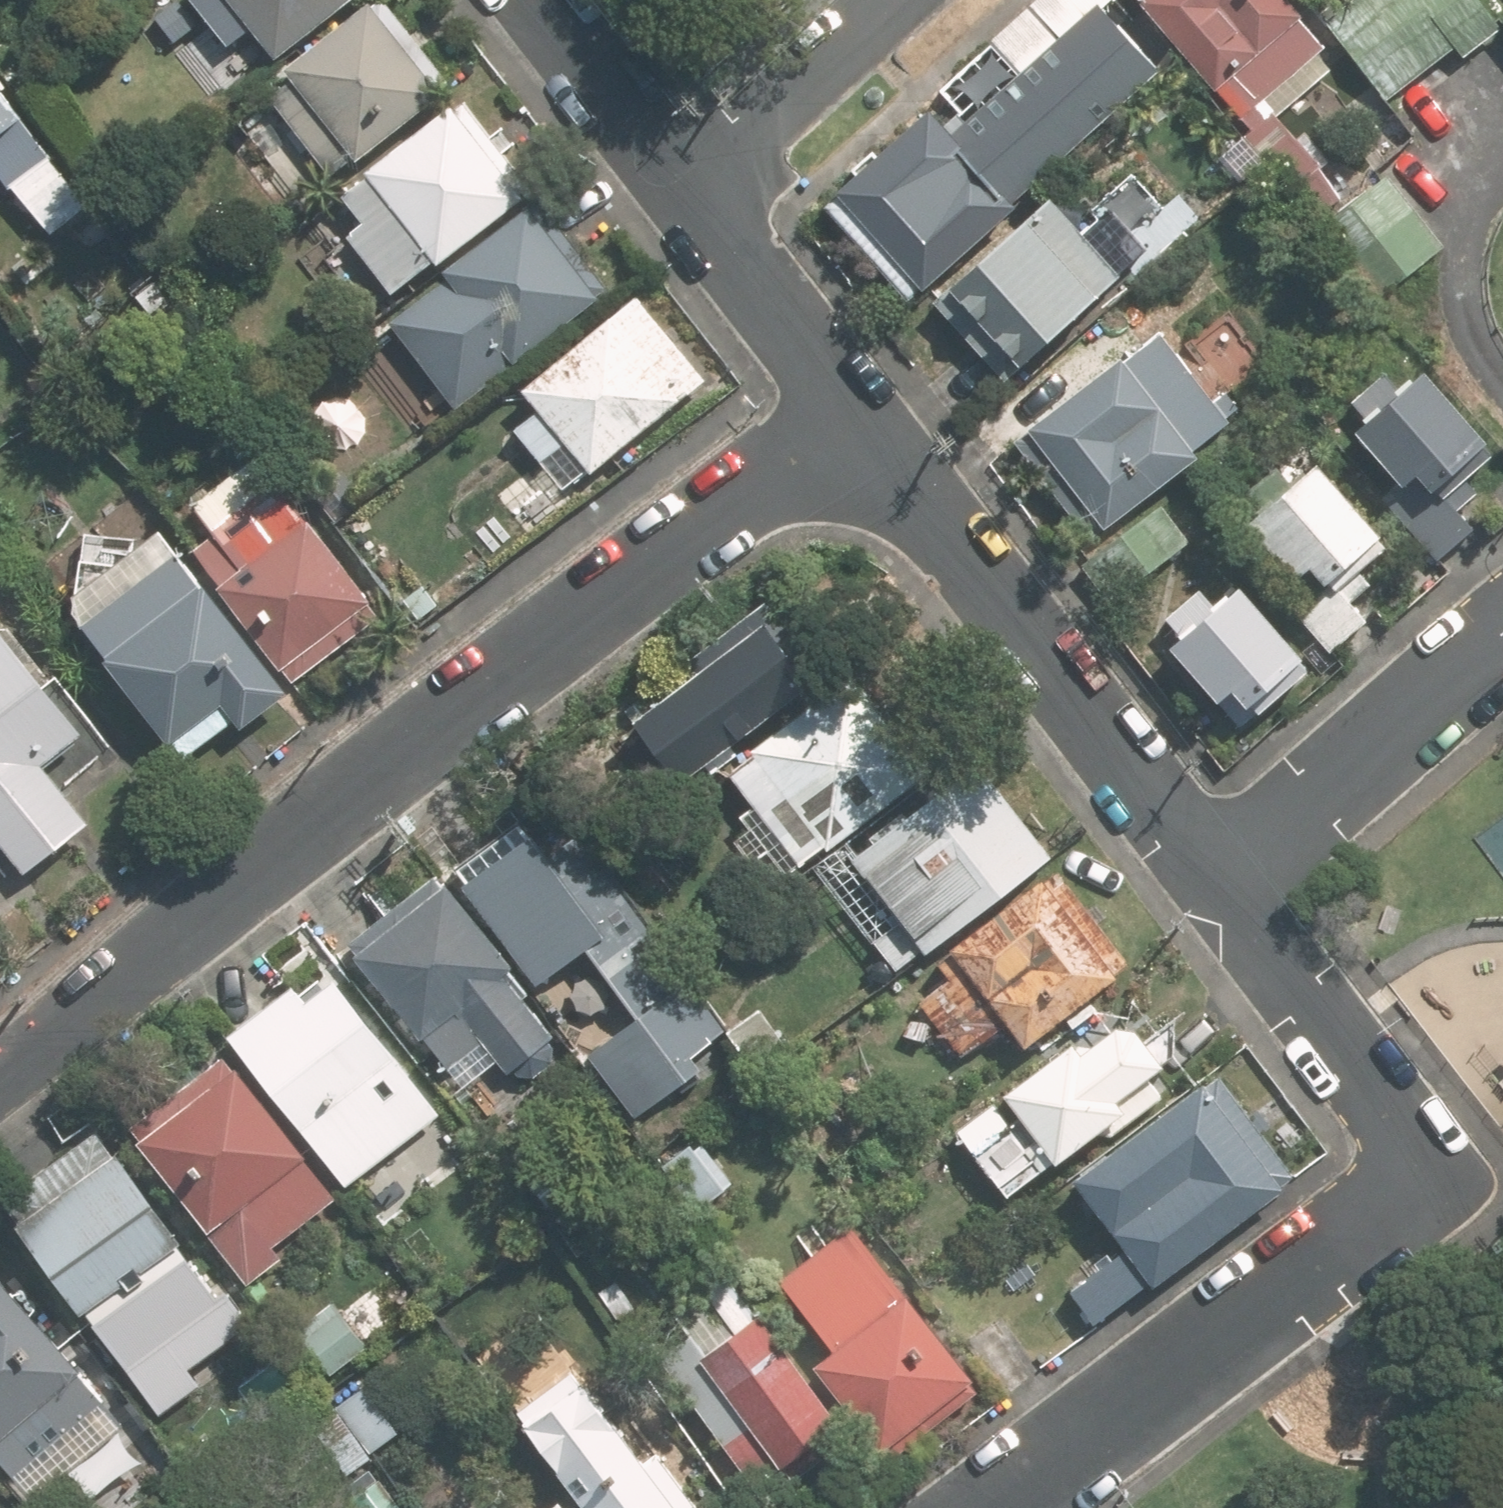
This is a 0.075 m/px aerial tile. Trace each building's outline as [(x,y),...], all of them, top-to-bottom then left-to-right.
[(145,21),(168,48),(197,24),(221,53),(239,38),(266,70),(349,0),(170,0),(145,21)] [(1157,67),(1104,10),(1114,0),(1027,0),(935,87),(943,97),(823,210),(909,301),(1157,67)] [(1306,216),(1337,192),(1270,105),(1324,64),(1274,0),(1140,0),(1306,216)] [(1465,0),(1375,0),(1331,35),(1385,103),(1459,45),(1468,56),(1493,36),(1465,0)] [(431,101),(353,7),(250,93),(327,187),(431,101)] [(0,100),(0,191),(41,241),(86,204),(0,100)] [(452,104),(332,197),(355,226),(337,240),(387,304),(524,196),(452,104)] [(1439,246),(1382,177),(1318,230),(1376,299),(1439,246)] [(1120,280),(1046,198),(932,301),(1005,382),(1120,280)] [(597,296),(528,207),(379,321),(448,410),(597,296)] [(512,397),(530,418),(504,441),(541,484),(568,462),(581,478),(693,382),(625,302),(512,397)] [(1235,433),(1162,332),(1009,443),(1083,544),(1235,433)] [(1490,449),(1422,369),(1402,386),(1390,371),(1346,409),(1359,424),(1350,432),(1398,488),(1416,472),(1435,495),(1490,449)] [(241,456),(158,521),(287,686),(371,620),(241,456)] [(1384,552),(1311,474),(1249,532),(1289,574),(1269,593),(1329,657),(1379,610),(1352,582),(1384,552)] [(1193,543),(1165,505),(1077,569),(1105,608),(1193,543)] [(277,697),(145,535),(76,536),(77,586),(44,613),(170,768),(218,729),(226,738),(277,697)] [(1302,671),(1238,594),(1166,654),(1215,713),(1231,699),(1246,717),(1302,671)] [(665,790),(797,688),(743,618),(684,663),(691,672),(618,729),(665,790)] [(12,876),(78,819),(40,775),(79,741),(0,650),(0,862),(12,876)] [(787,883),(797,875),(803,870),(842,839),(920,777),(843,680),(720,777),(747,812),(737,820),(787,883)] [(842,839),(803,870),(891,981),(1042,862),(971,771),(858,860),(842,839)] [(521,830),(448,889),(531,991),(547,978),(604,932),(521,830)] [(1129,968),(1057,869),(927,964),(943,986),(923,1001),(960,1053),(996,1027),(1014,1052),(1129,968)] [(419,886),(338,958),(446,1080),(474,1055),(497,1082),(551,1034),(419,886)] [(629,963),(604,932),(547,978),(591,1032),(573,1047),(637,1125),(703,1072),(690,1056),(724,1028),(654,942),(629,963)] [(277,989),(211,1046),(335,1190),(348,1179),(375,1211),(429,1164),(403,1134),(430,1111),(325,989),(298,1013),(277,989)] [(1081,1061),(1070,1046),(950,1133),(1002,1205),(1105,1131),(1111,1140),(1178,1091),(1130,1025),(1081,1061)] [(211,1069),(119,1150),(243,1291),(282,1257),(276,1250),(329,1203),(211,1069)] [(1216,1080),(1069,1190),(1119,1258),(1067,1296),(1092,1329),(1291,1181),(1216,1080)] [(108,1373),(169,1320),(176,1327),(211,1296),(79,1143),(0,1211),(0,1249),(108,1373)] [(960,1381),(854,1253),(798,1299),(837,1346),(804,1373),(871,1455),(960,1381)] [(0,1298),(0,1470),(33,1506),(119,1426),(0,1298)] [(705,1324),(651,1367),(744,1486),(823,1424),(744,1324),(720,1343),(705,1324)] [(567,1373),(500,1431),(566,1507),(684,1507),(567,1373)]
